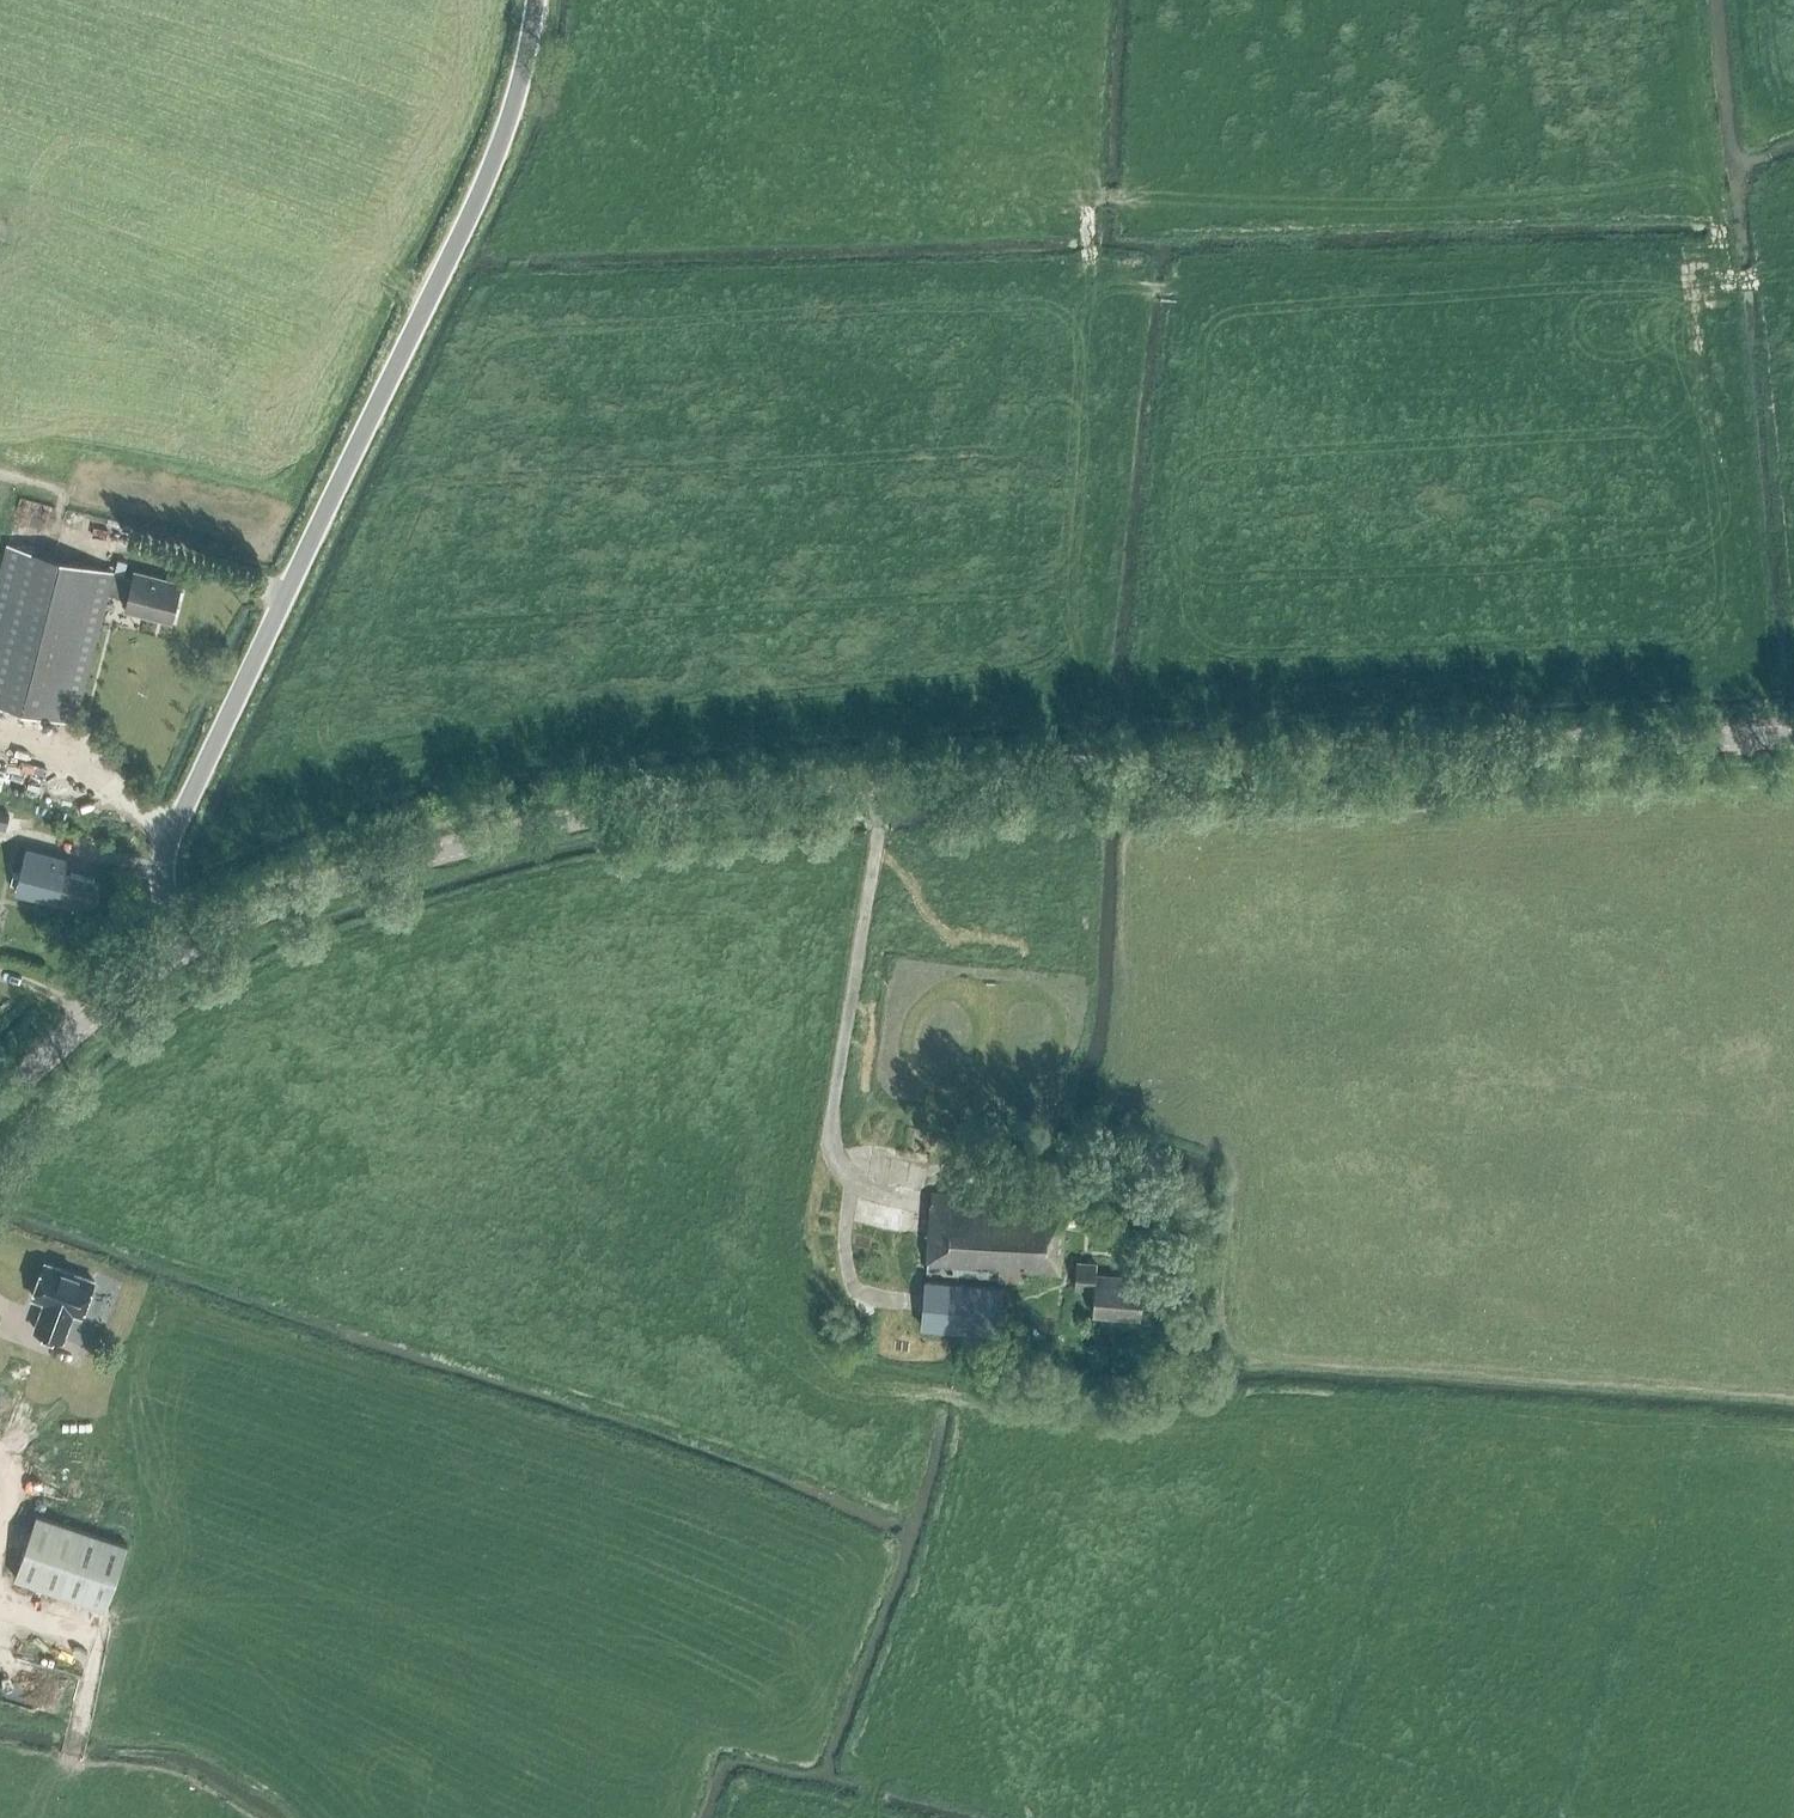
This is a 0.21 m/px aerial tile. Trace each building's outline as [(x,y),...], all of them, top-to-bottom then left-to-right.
[(0,573),(0,704),(75,723),(108,594),(126,599),(123,610),(170,622),(180,583),(134,571),(132,579),(113,574),(125,525),(19,497),(0,573)] [(5,830),(9,815),(0,812),(0,828),(5,830)] [(28,849),(16,895),(52,905),(73,910),(77,896),(86,899),(94,895),(96,888),(91,879),(66,873),(69,860),(28,849)] [(1028,1271),(1060,1274),(1061,1274),(1065,1226),(1078,1227),(1079,1209),(1066,1208),(1067,1202),(932,1192),(926,1271),(998,1276),(998,1278),(1027,1281),(1028,1271)] [(1141,1314),(1143,1274),(1095,1271),(1095,1261),(1075,1260),(1074,1285),(1093,1286),(1091,1311),(1141,1314)] [(44,1262),(32,1296),(46,1301),(35,1330),(62,1340),(72,1311),(81,1314),(94,1280),(44,1262)] [(998,1332),(1002,1285),(926,1279),(923,1327),(998,1332)] [(106,1607),(128,1542),(37,1512),(15,1577),(106,1607)]
